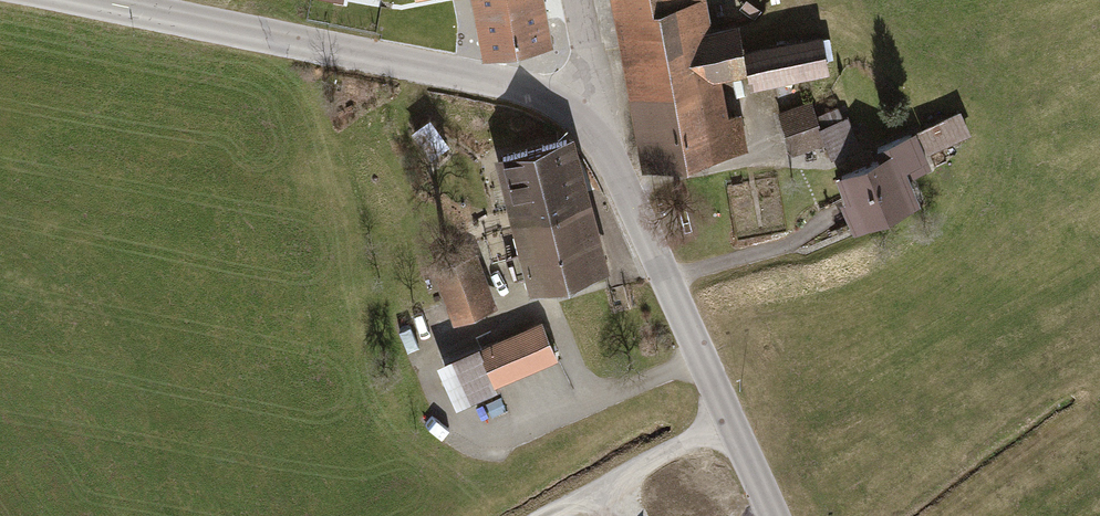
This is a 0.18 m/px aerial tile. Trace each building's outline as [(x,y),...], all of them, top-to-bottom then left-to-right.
[(489,48),(545,37),(542,21),(538,0),(480,0),(489,48)] [(744,66),(738,30),(705,36),(698,0),(618,0),(647,160),(743,143),(738,115),(721,118),(712,72),(744,66)] [(462,2),(451,4),(456,25),(466,23),(462,2)] [(821,38),(747,51),(752,78),(826,64),(821,38)] [(811,102),(779,113),(790,144),(823,132),(831,154),(853,146),(839,107),(816,115),(811,102)] [(958,112),(921,129),(930,150),(967,133),(958,112)] [(431,121),(416,130),(430,154),(445,145),(431,121)] [(921,159),(911,134),(878,147),(882,159),(841,176),(861,221),(914,198),(901,168),(921,159)] [(567,138),(502,156),(527,249),(511,253),(517,277),(533,272),(536,285),(602,267),(567,138)] [(488,250),(519,249),(517,217),(487,219),(488,250)] [(474,257),(437,270),(444,290),(445,289),(446,294),(447,293),(455,317),(490,304),(481,281),(483,280),(474,257)] [(542,324),(444,365),(459,402),(497,386),(495,380),(556,355),(542,324)]
